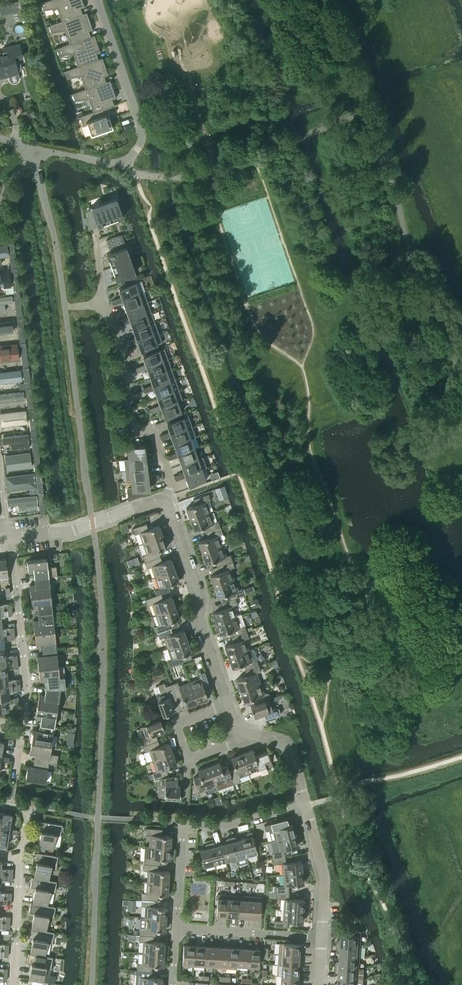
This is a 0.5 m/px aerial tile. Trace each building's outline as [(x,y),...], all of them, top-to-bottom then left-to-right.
[(46,26),(62,21),(83,14),(83,13),(87,12),(86,12),(82,13),(81,8),(79,2),(83,1),(82,0),(47,0),(38,3),(38,4),(41,3),(43,10),(57,8),(61,20),(46,26)] [(54,49),(69,43),(70,44),(91,36),(90,36),(94,35),(94,34),(90,36),(88,30),(86,25),(90,23),(87,12),(83,13),(83,14),(62,21),(46,26),(49,26),(51,32),(65,30),(69,43),(54,49)] [(62,71),(62,72),(77,66),(98,59),(102,57),(98,59),(94,47),(98,46),(94,35),(90,36),(91,36),(70,44),(69,43),(54,49),(57,48),(59,55),(73,53),(77,66),(62,71)] [(9,75),(10,79),(11,81),(13,82),(15,82),(17,81),(19,79),(18,77),(17,73),(18,73),(14,58),(16,58),(18,58),(20,58),(21,56),(22,56),(19,44),(2,48),(3,55),(2,55),(1,53),(0,53),(0,77),(9,75)] [(70,94),(85,89),(106,82),(110,80),(106,81),(102,70),(106,69),(102,57),(98,59),(77,66),(62,72),(64,71),(67,78),(81,76),(85,89),(70,94)] [(77,117),(78,117),(93,112),(102,109),(119,103),(118,102),(114,104),(110,93),(114,91),(110,80),(106,82),(85,89),(70,94),(70,95),(72,94),(75,101),(89,99),(93,111),(77,117)] [(93,112),(78,117),(80,116),(83,123),(86,122),(91,135),(97,133),(98,136),(106,133),(105,130),(113,128),(109,116),(105,118),(105,115),(106,115),(106,114),(104,115),(102,109),(119,103),(102,109),(93,112)] [(116,197),(104,202),(110,221),(123,217),(116,197)] [(110,221),(104,202),(91,206),(92,209),(87,210),(89,229),(110,221)] [(106,240),(108,246),(122,241),(120,235),(106,240)] [(107,253),(111,266),(131,259),(126,246),(124,247),(122,241),(108,246),(111,252),(107,253)] [(131,259),(111,266),(116,279),(120,278),(122,284),(134,279),(135,279),(133,273),(135,272),(131,259)] [(135,282),(134,279),(122,284),(123,287),(119,288),(122,296),(123,298),(139,293),(135,282)] [(123,301),(126,309),(148,301),(144,291),(139,293),(123,298),(123,301)] [(0,297),(0,304),(13,303),(12,295),(0,297)] [(126,309),(130,319),(151,311),(148,301),(126,309)] [(131,321),(134,329),(155,321),(151,311),(130,319),(131,321)] [(0,323),(0,330),(16,328),(16,321),(0,323)] [(134,329),(137,339),(159,332),(155,321),(134,329)] [(159,332),(137,339),(141,350),(145,348),(146,351),(158,347),(157,344),(162,342),(159,332)] [(0,347),(0,362),(19,359),(18,345),(0,347)] [(158,347),(146,351),(147,354),(143,355),(147,366),(163,360),(168,358),(164,348),(159,350),(158,347)] [(163,360),(147,366),(150,376),(167,370),(171,369),(168,358),(163,360)] [(150,376),(154,386),(175,379),(171,369),(167,370),(150,376)] [(0,383),(0,392),(24,389),(22,373),(4,375),(4,383),(0,383)] [(154,386),(158,396),(179,389),(175,379),(154,386)] [(158,396),(161,407),(178,401),(182,399),(179,389),(158,396)] [(0,395),(0,408),(26,405),(25,392),(0,395)] [(178,401),(161,407),(165,417),(171,415),(172,418),(182,414),(181,411),(178,401)] [(1,414),(0,414),(0,416),(1,428),(28,425),(26,412),(1,414)] [(173,420),(167,423),(170,431),(171,433),(192,426),(188,415),(187,412),(182,414),(172,418),(173,420)] [(171,433),(174,443),(195,436),(192,426),(171,433)] [(29,433),(2,436),(4,450),(30,448),(29,433)] [(174,443),(178,454),(194,448),(199,446),(195,436),(174,443)] [(126,443),(128,458),(146,456),(144,445),(131,447),(131,442),(126,443)] [(178,454),(182,464),(198,458),(194,448),(178,454)] [(31,452),(5,456),(7,467),(32,464),(31,452)] [(124,459),(126,469),(147,467),(146,458),(146,456),(128,458),(124,459)] [(182,464),(185,474),(202,468),(206,466),(203,456),(198,458),(182,464)] [(127,480),(131,480),(148,478),(148,475),(147,467),(126,469),(127,480)] [(202,468),(185,474),(189,484),(205,479),(202,468)] [(34,474),(6,477),(8,491),(35,488),(34,474)] [(148,478),(131,480),(132,488),(127,488),(128,498),(128,499),(144,494),(144,493),(143,493),(143,489),(150,489),(149,480),(148,478)] [(186,508),(190,519),(210,512),(206,501),(211,500),(208,493),(193,499),(195,504),(186,508)] [(36,495),(8,498),(9,507),(37,504),(36,495)] [(205,526),(207,532),(220,527),(218,520),(214,522),(210,512),(190,519),(194,530),(205,526)] [(139,532),(143,543),(163,536),(159,525),(148,528),(146,523),(133,527),(135,534),(139,532)] [(198,541),(202,552),(222,545),(218,535),(223,533),(220,527),(207,532),(209,537),(198,541)] [(142,555),(145,561),(160,556),(158,550),(167,547),(163,536),(143,543),(147,553),(142,555)] [(217,566),(219,565),(232,560),(230,554),(226,556),(222,545),(202,552),(206,563),(215,560),(217,566)] [(151,566),(155,576),(175,569),(171,558),(162,561),(160,556),(145,561),(147,567),(151,566)] [(0,559),(0,577),(8,576),(6,558),(0,559)] [(34,571),(34,577),(49,576),(57,575),(56,566),(48,567),(47,558),(46,558),(28,560),(27,560),(28,572),(29,572),(34,571)] [(210,575),(214,586),(234,579),(230,568),(235,567),(232,560),(219,565),(221,571),(210,575)] [(154,588),(157,595),(161,593),(170,590),(168,584),(179,580),(175,569),(155,576),(159,587),(154,588)] [(31,596),(51,594),(51,593),(49,576),(34,577),(35,584),(30,584),(31,596)] [(229,593),(231,599),(235,597),(244,594),(242,588),(238,589),(234,579),(214,586),(218,597),(229,593)] [(152,603),(156,614),(176,607),(172,596),(163,599),(161,593),(157,595),(145,599),(148,605),(152,603)] [(38,607),(38,613),(53,612),(53,611),(51,594),(31,596),(32,608),(33,608),(38,607)] [(213,612),(216,623),(236,616),(233,605),(237,604),(235,597),(231,599),(221,602),(223,608),(213,612)] [(155,626),(157,632),(171,627),(171,628),(173,627),(171,621),(180,618),(176,607),(156,614),(159,624),(155,626)] [(1,622),(1,616),(12,615),(11,609),(0,610),(0,622),(1,622)] [(35,631),(35,632),(55,630),(55,629),(54,621),(62,620),(61,610),(53,611),(53,612),(38,613),(39,619),(33,620),(35,631)] [(231,630),(233,636),(234,636),(247,631),(241,614),(236,616),(216,623),(220,634),(231,630)] [(14,632),(13,626),(2,628),(1,622),(0,622),(0,634),(14,632)] [(164,637),(168,648),(188,640),(184,629),(173,633),(171,628),(171,627),(157,632),(160,639),(164,637)] [(41,643),(42,649),(57,647),(55,630),(35,632),(36,644),(37,643),(41,643)] [(224,645),(228,656),(248,649),(245,639),(249,637),(247,631),(234,636),(233,636),(232,636),(234,642),(224,645)] [(0,634),(0,646),(4,646),(3,640),(15,638),(14,632),(0,634)] [(188,640),(168,648),(171,658),(167,659),(169,666),(183,661),(181,655),(191,651),(188,640)] [(38,667),(39,667),(59,665),(58,665),(57,648),(57,647),(42,649),(43,655),(37,656),(39,667),(38,667)] [(243,664),(245,669),(259,664),(253,648),(248,649),(228,656),(232,667),(243,664)] [(17,660),(16,654),(5,656),(4,649),(0,650),(0,662),(17,660)] [(7,673),(6,667),(18,666),(17,660),(0,662),(0,674),(7,673)] [(236,679),(240,690),(260,683),(257,672),(261,671),(259,664),(245,669),(247,675),(236,679)] [(45,679),(46,687),(61,687),(61,688),(66,688),(64,676),(60,676),(59,665),(39,667),(40,679),(45,679)] [(200,678),(190,682),(197,701),(208,697),(204,687),(210,685),(205,671),(198,673),(200,678)] [(20,684),(19,678),(8,679),(7,673),(0,674),(0,686),(20,684)] [(178,681),(171,683),(176,697),(182,695),(186,705),(197,701),(190,682),(179,685),(178,681)] [(176,697),(171,683),(166,685),(164,682),(158,684),(161,692),(156,694),(163,714),(174,710),(171,701),(177,699),(176,697)] [(253,698),(255,703),(270,698),(268,692),(264,693),(260,683),(240,690),(244,701),(253,698)] [(10,697),(9,691),(20,690),(20,684),(0,686),(0,698),(10,697)] [(39,694),(37,706),(57,709),(61,688),(61,687),(46,687),(45,695),(40,694),(39,694)] [(8,710),(7,704),(19,702),(18,696),(10,697),(0,698),(0,711),(8,710)] [(270,698),(255,703),(251,705),(255,716),(263,713),(265,719),(281,714),(279,707),(274,709),(270,698)] [(41,718),(40,724),(54,727),(54,726),(57,709),(37,706),(36,717),(41,718)] [(140,739),(143,745),(158,739),(156,734),(165,730),(160,719),(141,726),(144,737),(140,739)] [(34,729),(32,741),(52,744),(54,727),(40,724),(39,730),(34,730),(34,729)] [(149,750),(153,760),(173,753),(169,742),(160,745),(158,739),(143,745),(145,751),(149,750)] [(35,754),(34,760),(49,762),(49,763),(57,764),(58,754),(50,753),(51,745),(52,744),(32,741),(32,742),(30,753),(35,754)] [(253,749),(242,753),(249,773),(260,769),(261,773),(268,771),(266,767),(273,764),(269,753),(256,758),(253,749)] [(153,772),(155,778),(169,775),(166,768),(177,764),(173,753),(153,760),(157,771),(153,772)] [(235,768),(229,770),(234,783),(240,781),(239,777),(249,773),(242,753),(231,757),(235,768)] [(49,762),(34,760),(33,766),(28,765),(26,777),(45,780),(46,780),(49,763),(49,762)] [(219,761),(208,765),(216,785),(217,790),(234,783),(229,770),(227,765),(221,767),(219,761)] [(216,785),(208,765),(197,769),(199,775),(194,777),(201,796),(207,793),(205,789),(216,785)] [(169,775),(155,778),(154,784),(159,784),(158,796),(180,796),(180,784),(177,784),(177,774),(169,775)] [(0,816),(0,829),(9,830),(9,832),(13,833),(13,829),(9,828),(12,814),(1,812),(0,816)] [(272,823),(264,825),(266,830),(269,830),(272,840),(276,839),(295,834),(293,823),(288,825),(286,819),(272,823)] [(62,824),(38,820),(36,831),(37,831),(37,830),(41,831),(39,846),(54,849),(56,833),(60,834),(61,835),(62,824)] [(150,834),(149,845),(171,847),(171,835),(162,834),(162,828),(146,827),(146,834),(150,834)] [(6,846),(9,832),(9,830),(0,829),(0,845),(6,846)] [(249,837),(242,838),(247,856),(258,853),(252,831),(248,832),(249,837)] [(271,852),(272,858),(285,855),(284,849),(298,845),(295,834),(276,839),(279,850),(271,852)] [(234,836),(230,837),(236,859),(238,864),(248,861),(247,856),(242,838),(236,840),(234,836)] [(228,842),(221,844),(226,862),(236,859),(230,837),(227,838),(228,842)] [(213,841),(210,842),(216,864),(226,862),(221,844),(215,846),(213,841)] [(216,864),(210,842),(206,843),(207,848),(200,849),(205,867),(216,864)] [(139,863),(144,863),(158,864),(160,864),(160,858),(170,858),(171,847),(149,845),(145,845),(144,860),(140,860),(139,863)] [(37,862),(34,877),(49,879),(52,864),(56,865),(56,866),(58,855),(33,851),(32,862),(32,861),(37,862)] [(281,863),(283,874),(302,871),(301,860),(286,862),(285,855),(272,858),(273,864),(281,863)] [(12,874),(13,868),(1,867),(2,861),(0,861),(0,873),(12,874)] [(148,870),(147,881),(168,882),(169,871),(158,870),(158,864),(144,863),(143,870),(148,870)] [(276,886),(276,892),(289,891),(289,884),(304,883),(302,871),(283,874),(284,885),(276,886)] [(0,885),(1,879),(12,880),(12,874),(0,873),(0,885)] [(35,887),(33,902),(48,905),(48,904),(50,890),(54,890),(54,891),(55,891),(57,880),(49,879),(34,877),(32,876),(30,887),(31,887),(31,886),(35,887)] [(142,892),(142,898),(156,899),(158,900),(158,893),(168,894),(168,882),(147,881),(146,892),(142,892)] [(284,898),(284,909),(303,910),(304,899),(289,898),(289,891),(276,892),(276,897),(284,898)] [(216,914),(227,915),(229,894),(218,894),(216,914)] [(227,915),(238,916),(240,895),(229,894),(227,915)] [(238,916),(249,916),(250,896),(240,895),(238,916)] [(250,896),(249,916),(260,917),(261,896),(250,896)] [(146,906),(145,917),(166,918),(167,906),(155,905),(156,899),(142,898),(141,905),(146,906)] [(34,912),(32,927),(32,928),(47,930),(49,915),(53,916),(54,916),(55,906),(48,904),(48,905),(33,902),(31,902),(29,912),(30,913),(30,912),(34,912)] [(303,910),(284,909),(283,920),(275,920),(275,925),(288,926),(288,921),(303,921),(303,910)] [(140,916),(139,934),(154,935),(156,935),(156,929),(165,930),(166,918),(145,917),(140,916)] [(33,938),(30,953),(45,955),(48,940),(52,941),(52,942),(54,931),(47,930),(32,928),(32,927),(30,927),(28,938),(29,938),(29,937),(33,938)] [(336,941),(336,945),(361,946),(362,931),(354,929),(346,929),(346,934),(341,934),(341,941),(336,941)] [(143,941),(143,952),(164,953),(165,942),(153,941),(154,935),(139,934),(139,941),(143,941)] [(280,942),(279,953),(299,954),(300,943),(280,942)] [(182,965),(194,965),(195,945),(184,944),(182,965)] [(194,965),(204,966),(206,946),(195,945),(194,965)] [(336,945),(336,949),(341,949),(340,956),(360,957),(361,946),(336,945)] [(204,966),(215,967),(216,946),(206,946),(204,966)] [(215,967),(226,967),(227,947),(216,946),(215,967)] [(227,947),(226,967),(237,968),(237,964),(238,948),(227,947)] [(249,948),(238,948),(237,964),(248,965),(249,948)] [(260,949),(249,948),(248,965),(259,966),(260,949)] [(30,953),(28,952),(27,963),(27,962),(31,963),(29,979),(49,982),(51,967),(53,956),(45,955),(30,953)] [(138,963),(137,970),(151,970),(152,964),(163,965),(164,953),(143,952),(142,963),(138,963)] [(278,964),(282,964),(298,965),(299,954),(279,953),(278,964)] [(335,962),(335,966),(359,968),(360,957),(340,956),(340,963),(335,962)] [(276,975),(281,975),(298,976),(298,965),(282,964),(278,964),(277,964),(276,975)] [(339,970),(339,977),(364,979),(364,968),(359,968),(335,966),(335,970),(339,970)] [(141,984),(162,984),(163,977),(151,977),(151,970),(137,970),(137,976),(141,977),(141,984)] [(281,984),(297,984),(298,976),(281,975),(281,984)]
